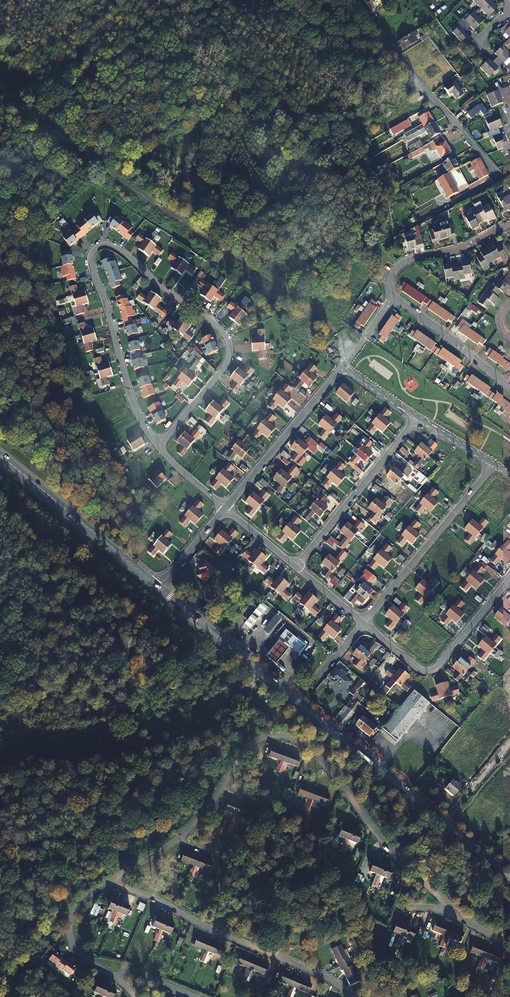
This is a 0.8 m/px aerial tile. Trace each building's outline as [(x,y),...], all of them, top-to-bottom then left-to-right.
[(491,16),(497,10),(501,7),(494,0),(476,0),(491,16)] [(491,16),(488,18),(491,21),(500,13),(497,10),(491,16)] [(476,29),(485,21),(476,11),(467,20),(473,26),(476,29)] [(470,29),(473,26),(467,20),(465,17),(462,20),(470,29)] [(461,25),(467,32),(470,29),(462,20),(459,23),(461,25)] [(455,31),(464,41),(470,35),(467,32),(461,25),(455,31)] [(414,31),(398,41),(403,49),(417,40),(415,37),(417,36),(414,31)] [(496,53),(499,57),(505,63),(509,59),(509,50),(505,45),(496,53)] [(499,57),(496,60),(504,68),(507,65),(505,63),(499,57)] [(490,59),(481,67),(490,77),(499,69),(493,62),(490,59)] [(496,60),(493,62),(499,69),(501,71),(504,68),(496,60)] [(452,93),(457,99),(463,94),(453,81),(444,89),(449,95),(452,93)] [(499,90),(502,98),(506,97),(502,89),(501,86),(497,87),(499,90)] [(487,95),(492,107),(504,103),(502,98),(499,90),(487,95)] [(486,113),(480,104),(478,106),(478,105),(466,115),(470,119),(478,113),(481,116),(486,113)] [(405,136),(407,138),(435,123),(429,113),(419,118),(423,126),(405,136)] [(498,115),(486,120),(491,131),(499,128),(503,127),(498,115)] [(412,126),(408,120),(390,130),(392,133),(403,127),(405,130),(412,126)] [(441,133),(435,123),(407,138),(408,141),(427,131),(431,139),(441,133)] [(488,133),(489,136),(500,132),(499,128),(491,131),(488,133)] [(489,136),(491,140),(494,139),(502,136),(500,132),(489,136)] [(506,134),(502,136),(494,139),(498,150),(504,148),(509,146),(509,145),(506,134)] [(451,153),(442,136),(430,143),(435,152),(437,150),(442,158),(451,153)] [(413,145),(417,150),(423,147),(429,143),(427,141),(422,143),(420,141),(413,145)] [(423,147),(417,150),(412,153),(414,157),(425,152),(423,147)] [(448,175),(459,169),(454,159),(442,165),(448,175)] [(479,179),(488,175),(479,159),(471,163),(473,167),(468,169),(470,172),(475,170),(479,179)] [(453,183),(448,175),(438,181),(447,197),(458,191),(456,189),(452,183),(453,183)] [(509,210),(509,197),(509,194),(502,198),(501,195),(496,198),(503,211),(508,208),(509,211),(509,210)] [(479,206),(474,209),(481,222),(486,220),(487,222),(494,218),(487,206),(480,209),(479,206)] [(481,222),(474,209),(469,212),(470,214),(463,218),(470,231),(477,227),(476,225),(481,222)] [(108,227),(113,230),(120,219),(108,211),(105,216),(111,221),(108,227)] [(68,245),(102,221),(96,213),(92,216),(91,215),(76,225),(78,229),(64,239),(68,245)] [(134,228),(120,219),(113,230),(118,233),(122,228),(130,233),(134,228)] [(454,237),(451,225),(447,226),(446,222),(438,225),(439,228),(442,239),(450,237),(450,238),(454,237)] [(435,241),(442,239),(439,228),(428,231),(431,243),(435,242),(435,241)] [(403,236),(407,250),(415,248),(415,249),(423,247),(419,235),(416,236),(415,233),(411,234),(411,233),(403,236)] [(139,250),(144,253),(152,243),(141,234),(137,239),(143,244),(139,250)] [(163,251),(152,243),(144,253),(148,257),(153,252),(159,256),(163,251)] [(492,246),(485,250),(491,261),(498,258),(500,261),(505,258),(497,245),(493,248),(492,246)] [(56,248),(59,264),(72,261),(71,254),(64,255),(62,247),(56,248)] [(172,269),(177,272),(185,262),(174,253),(175,251),(173,249),(172,251),(171,250),(166,256),(176,264),(172,269)] [(485,265),(491,261),(485,250),(479,253),(480,255),(474,258),(481,271),(487,268),(485,265)] [(460,264),(454,265),(457,280),(463,279),(462,275),(470,274),(467,260),(460,262),(460,264)] [(73,266),(72,261),(59,264),(60,272),(58,272),(58,277),(63,276),(63,279),(65,279),(65,277),(67,277),(67,275),(66,267),(73,266)] [(196,270),(185,262),(177,272),(181,276),(185,270),(192,275),(196,270)] [(452,280),(457,280),(454,265),(449,266),(449,264),(441,265),(444,278),(451,277),(452,280)] [(118,267),(113,270),(121,281),(132,273),(128,268),(122,272),(118,267)] [(113,270),(108,274),(112,280),(106,284),(109,290),(121,281),(113,270)] [(200,296),(205,299),(212,288),(201,280),(204,275),(200,272),(189,288),(193,290),(196,285),(204,290),(200,296)] [(504,283),(501,281),(495,290),(491,287),(478,306),(487,311),(491,306),(494,308),(496,305),(498,302),(495,299),(499,293),(503,296),(507,290),(509,292),(509,274),(504,283)] [(401,292),(410,298),(415,291),(403,282),(400,287),(403,289),(401,292)] [(71,293),(74,302),(87,299),(85,293),(79,295),(76,287),(67,290),(68,294),(71,293)] [(131,295),(126,288),(124,290),(124,291),(123,291),(126,297),(128,296),(129,297),(131,295)] [(224,296),(212,288),(205,299),(210,302),(214,296),(221,301),(224,296)] [(136,291),(132,297),(136,302),(138,301),(149,308),(157,297),(151,293),(147,299),(136,291)] [(421,303),(424,304),(428,300),(415,291),(410,298),(419,305),(421,303)] [(161,300),(157,297),(149,308),(161,316),(163,312),(166,314),(168,312),(157,305),(161,300)] [(376,297),(364,313),(371,318),(380,306),(378,304),(380,301),(376,297)] [(88,304),(87,299),(74,302),(79,316),(84,314),(82,306),(88,304)] [(426,310),(435,316),(441,309),(428,300),(424,304),(428,307),(426,310)] [(469,301),(461,312),(464,315),(470,308),(476,312),(478,309),(476,307),(477,307),(469,301)] [(230,318),(234,322),(242,311),(231,303),(227,308),(233,313),(230,318)] [(124,320),(125,326),(137,322),(133,308),(128,310),(130,318),(124,320)] [(454,318),(441,309),(435,316),(445,323),(446,320),(450,323),(454,318)] [(253,319),(242,311),(234,322),(239,325),(243,320),(249,325),(253,319)] [(364,327),(371,318),(364,313),(354,325),(359,329),(361,326),(364,327)] [(392,316),(385,326),(393,331),(402,318),(397,314),(395,318),(392,316)] [(461,318),(456,325),(460,328),(458,330),(467,337),(470,333),(472,330),(463,324),(465,321),(461,318)] [(167,325),(178,334),(186,323),(181,320),(177,325),(170,320),(167,325)] [(141,335),(137,322),(125,326),(127,331),(133,329),(135,337),(141,335)] [(190,326),(186,323),(178,334),(189,341),(193,336),(186,332),(190,326)] [(79,325),(83,338),(95,335),(93,330),(87,331),(85,324),(79,325)] [(384,343),(393,331),(385,326),(379,335),(382,336),(379,340),(384,343)] [(252,339),(252,346),(265,346),(265,331),(263,331),(263,327),(259,327),(258,339),(252,339)] [(412,332),(425,341),(430,335),(420,327),(418,330),(415,328),(412,332)] [(483,337),(472,330),(470,333),(467,337),(477,344),(478,341),(482,343),(488,335),(485,334),(483,337)] [(97,341),(95,335),(83,338),(87,352),(93,350),(91,342),(97,341)] [(438,341),(430,335),(425,341),(437,350),(440,346),(437,343),(438,341)] [(413,350),(420,354),(423,349),(417,345),(413,350)] [(265,359),(265,346),(252,346),(252,352),(259,351),(259,359),(265,359)] [(444,349),(440,346),(437,350),(450,360),(455,353),(446,347),(444,349)] [(488,356),(497,363),(502,356),(489,347),(486,351),(489,354),(488,356)] [(141,360),(143,366),(154,362),(149,349),(144,351),(146,358),(141,360)] [(195,359),(182,374),(192,383),(196,378),(191,374),(196,368),(199,370),(203,365),(199,363),(203,359),(194,352),(191,356),(195,359)] [(464,360),(455,353),(450,360),(462,369),(466,365),(462,363),(464,360)] [(509,369),(509,363),(502,356),(497,363),(506,370),(508,367),(509,369)] [(96,358),(98,372),(111,369),(110,364),(103,365),(102,357),(96,358)] [(159,374),(154,362),(143,366),(144,371),(151,369),(153,377),(159,374)] [(310,368),(304,375),(313,383),(317,379),(312,374),(317,369),(311,364),(308,367),(310,368)] [(239,369),(234,374),(244,382),(254,371),(249,367),(244,373),(239,369)] [(112,376),(111,369),(98,372),(101,386),(107,385),(105,377),(112,376)] [(188,387),(192,383),(182,374),(181,375),(170,388),(175,392),(183,383),(188,387)] [(239,389),(244,382),(234,374),(231,378),(236,382),(231,389),(232,389),(230,391),(233,394),(235,392),(238,395),(241,391),(239,389)] [(466,378),(479,387),(484,381),(475,374),(473,376),(470,374),(466,378)] [(309,388),(313,383),(304,375),(294,386),(299,390),(304,384),(309,388)] [(482,402),(484,404),(490,396),(493,392),(490,390),(492,387),(484,381),(479,387),(487,394),(482,402)] [(344,385),(341,389),(351,397),(354,400),(355,399),(352,396),(359,387),(355,383),(349,390),(344,385)] [(286,386),(278,396),(287,404),(291,400),(286,395),(291,390),(286,386)] [(341,409),(351,397),(341,389),(336,394),(342,399),(337,405),(341,409)] [(497,395),(493,392),(490,396),(503,406),(507,399),(499,393),(497,395)] [(283,409),(287,404),(278,396),(269,407),(273,410),(278,404),(283,409)] [(213,402),(209,407),(219,415),(228,405),(224,401),(219,407),(213,402)] [(149,408),(156,425),(165,421),(158,404),(149,408)] [(206,430),(219,415),(209,407),(205,411),(210,416),(201,426),(206,430)] [(387,407),(377,419),(387,428),(390,424),(385,419),(392,411),(387,407)] [(326,416),(323,421),(333,430),(342,419),(341,418),(343,416),(339,412),(332,421),(326,416)] [(268,417),(262,425),(271,433),(275,429),(270,424),(275,418),(268,413),(266,416),(268,417)] [(195,421),(190,416),(187,420),(192,424),(195,421)] [(383,433),(387,428),(377,419),(368,431),(372,435),(377,429),(383,433)] [(324,440),(333,430),(323,421),(319,425),(324,430),(319,436),(324,440)] [(267,438),(271,433),(262,425),(253,436),(257,440),(262,434),(267,438)] [(180,438),(190,446),(204,430),(200,426),(190,437),(185,433),(180,438)] [(144,445),(138,435),(127,442),(133,452),(144,445)] [(246,435),(237,446),(246,454),(250,450),(245,445),(250,440),(246,435)] [(190,446),(180,438),(177,442),(182,446),(173,457),(178,461),(190,446)] [(299,440),(295,444),(305,452),(314,442),(309,438),(304,444),(299,440)] [(422,444),(418,448),(429,457),(441,442),(436,438),(428,448),(422,444)] [(368,440),(359,451),(369,459),(372,454),(367,450),(372,444),(368,440)] [(302,456),(305,453),(295,444),(291,449),(297,453),(292,459),(297,463),(301,467),(307,460),(302,456)] [(242,459),(246,454),(237,446),(227,457),(232,461),(237,454),(242,459)] [(409,461),(408,463),(417,471),(429,457),(418,448),(414,453),(420,457),(413,465),(409,461)] [(283,451),(280,455),(286,460),(289,456),(283,451)] [(365,464),(369,459),(359,451),(349,464),(353,468),(360,459),(365,464)] [(339,462),(330,473),(340,481),(344,476),(339,472),(344,466),(339,462)] [(233,468),(235,466),(232,464),(230,466),(229,465),(220,476),(230,484),(233,479),(228,475),(233,469),(233,468)] [(394,467),(390,472),(401,481),(404,477),(406,479),(413,472),(405,465),(400,471),(394,467)] [(277,475),(288,484),(299,470),(294,466),(286,475),(281,470),(277,475)] [(166,479),(158,470),(148,479),(156,488),(166,479)] [(392,491),(401,481),(390,472),(387,476),(392,480),(387,487),(392,491)] [(336,485),(340,481),(330,473),(321,483),(326,487),(331,481),(336,485)] [(417,476),(425,483),(428,480),(419,473),(417,476)] [(288,484),(277,475),(274,480),(279,484),(274,490),(281,496),(284,492),(282,490),(288,484)] [(226,488),(230,484),(220,476),(212,487),(216,490),(221,484),(226,488)] [(259,483),(270,491),(273,488),(262,479),(259,483)] [(439,494),(442,491),(438,488),(436,491),(432,487),(429,490),(431,492),(424,500),(434,508),(438,503),(433,499),(438,493),(439,494)] [(254,494),(250,498),(260,507),(269,496),(264,492),(259,498),(254,494)] [(315,506),(325,514),(328,510),(323,506),(328,499),(323,496),(315,506)] [(250,520),(260,507),(250,498),(246,503),(251,507),(245,516),(250,520)] [(376,500),(372,504),(382,513),(383,513),(391,502),(387,498),(381,504),(376,500)] [(434,508),(424,500),(413,514),(417,517),(425,508),(430,513),(434,508)] [(198,501),(189,512),(199,521),(203,516),(198,512),(203,506),(198,501)] [(382,513),(372,504),(369,509),(374,513),(369,519),(375,524),(377,521),(376,520),(382,513)] [(325,514),(315,506),(304,519),(309,523),(316,515),(321,519),(325,514)] [(195,525),(199,521),(189,512),(180,523),(185,527),(190,521),(195,525)] [(296,527),(303,518),(298,514),(287,529),(297,537),(302,532),(296,527)] [(473,521),(469,525),(479,533),(488,523),(483,519),(478,525),(473,521)] [(415,521),(406,532),(416,540),(420,536),(414,531),(420,525),(415,521)] [(348,524),(344,529),(354,537),(363,526),(358,522),(353,528),(348,524)] [(222,532),(218,536),(228,545),(240,531),(234,525),(232,528),(234,529),(227,536),(222,532)] [(473,541),(479,533),(469,525),(465,530),(470,534),(465,540),(472,546),(475,542),(473,541)] [(294,542),(297,537),(287,529),(278,539),(283,543),(288,537),(294,542)] [(354,537),(344,529),(340,533),(346,538),(340,544),(331,537),(329,539),(342,551),(354,537)] [(168,530),(158,542),(167,551),(171,546),(166,541),(173,534),(168,530)] [(412,545),(416,540),(406,532),(395,545),(400,549),(407,541),(412,545)] [(219,556),(228,545),(218,536),(214,541),(219,545),(214,551),(219,556)] [(500,551),(509,559),(509,558),(509,551),(508,550),(509,548),(509,541),(509,540),(500,551)] [(164,555),(167,551),(158,542),(149,553),(153,557),(158,551),(164,555)] [(389,543),(378,556),(388,564),(392,560),(387,555),(393,547),(389,543)] [(368,552),(375,558),(378,555),(375,552),(377,550),(374,546),(368,552)] [(243,555),(254,564),(262,554),(258,551),(254,556),(247,551),(243,555)] [(348,555),(342,551),(335,560),(329,556),(325,560),(336,569),(348,555)] [(506,563),(509,559),(500,551),(491,561),(496,565),(501,559),(506,563)] [(267,557),(262,554),(254,564),(264,573),(268,568),(262,563),(267,557)] [(384,569),(388,564),(378,556),(369,567),(373,571),(379,565),(384,569)] [(336,569),(325,560),(321,565),(327,569),(322,576),(326,580),(336,569)] [(202,579),(206,582),(215,571),(205,562),(200,567),(203,570),(196,577),(201,580),(202,579)] [(479,566),(470,577),(480,585),(484,580),(479,576),(484,570),(479,566)] [(367,578),(359,588),(369,596),(373,591),(368,587),(375,579),(371,575),(370,575),(366,572),(364,575),(367,578)] [(476,590),(480,585),(470,577),(461,588),(466,592),(471,586),(476,590)] [(264,583),(275,592),(283,582),(279,579),(274,584),(268,578),(264,583)] [(423,581),(420,585),(429,593),(438,583),(434,579),(428,585),(423,581)] [(288,586),(283,582),(275,592),(286,601),(290,596),(284,591),(288,586)] [(420,604),(429,593),(420,585),(415,590),(421,594),(416,600),(420,604)] [(365,601),(369,596),(359,588),(352,597),(348,594),(345,597),(349,601),(353,604),(355,602),(355,603),(358,599),(363,603),(365,601)] [(294,598),(305,607),(313,597),(309,593),(305,598),(298,593),(294,598)] [(318,600),(313,597),(305,607),(312,612),(310,615),(313,618),(320,611),(313,606),(318,600)] [(459,600),(450,611),(460,619),(464,615),(459,610),(464,604),(459,600)] [(239,630),(246,636),(268,609),(261,604),(239,630)] [(393,606),(390,611),(399,619),(406,612),(409,615),(412,612),(408,609),(408,608),(404,605),(399,611),(393,606)] [(499,613),(509,621),(509,620),(509,610),(508,613),(502,608),(499,613)] [(394,626),(399,619),(390,611),(386,615),(391,620),(386,626),(391,630),(391,629),(394,632),(397,629),(394,626)] [(456,624),(460,619),(450,611),(441,621),(446,625),(451,619),(456,624)] [(338,613),(327,627),(337,635),(341,630),(336,626),(343,617),(338,613)] [(499,632),(509,621),(499,613),(495,618),(500,622),(495,628),(499,632)] [(334,640),(337,635),(327,627),(318,637),(323,641),(328,635),(334,640)] [(285,630),(278,638),(299,655),(307,645),(303,642),(302,644),(285,630)] [(487,638),(483,642),(493,650),(502,639),(497,635),(492,642),(487,638)] [(275,665),(288,649),(279,641),(266,657),(275,665)] [(361,646),(357,651),(367,659),(376,648),(374,647),(376,645),(373,642),(366,651),(361,646)] [(484,661),(493,650),(483,642),(479,647),(484,651),(479,657),(484,661)] [(367,659),(357,651),(353,656),(358,660),(353,665),(359,671),(362,667),(361,667),(367,659)] [(461,659),(457,664),(467,672),(476,661),(471,657),(466,663),(461,659)] [(458,682),(467,672),(457,664),(453,668),(458,672),(453,678),(458,682)] [(385,674),(396,684),(405,674),(400,670),(396,675),(389,669),(385,674)] [(337,684),(345,691),(351,684),(335,671),(329,678),(333,681),(331,683),(335,686),(337,684)] [(409,677),(405,674),(396,684),(406,692),(410,687),(404,682),(409,677)] [(469,684),(474,678),(471,675),(466,681),(469,684)] [(364,683),(360,679),(349,693),(353,696),(364,683)] [(459,694),(458,691),(457,688),(449,690),(447,683),(442,685),(446,697),(459,694)] [(432,701),(446,697),(442,685),(436,687),(438,693),(430,696),(432,701)] [(490,695),(496,699),(501,692),(499,691),(500,689),(495,686),(490,695)] [(415,691),(400,709),(383,729),(383,730),(398,742),(430,704),(415,691)] [(509,715),(509,709),(504,704),(503,706),(501,704),(502,702),(498,699),(496,701),(493,699),(492,701),(492,702),(509,716),(509,715)] [(366,700),(361,706),(364,709),(369,703),(369,702),(366,700)] [(356,711),(361,706),(355,701),(349,708),(354,712),(356,711)] [(509,716),(492,702),(491,704),(493,706),(491,708),(494,711),(495,710),(498,712),(497,713),(505,720),(507,719),(509,716)] [(372,706),(369,703),(364,709),(369,713),(370,711),(369,710),(372,706)] [(349,708),(348,709),(346,707),(336,719),(338,721),(337,722),(343,727),(355,713),(354,712),(349,708)] [(374,733),(377,729),(364,719),(357,727),(370,738),(372,735),(373,737),(375,734),(374,733)] [(275,772),(278,773),(286,753),(272,748),(268,756),(281,761),(279,765),(278,765),(275,772)] [(286,753),(278,773),(280,774),(283,767),(282,767),(284,762),(296,767),(300,759),(286,753)] [(262,754),(255,774),(259,775),(262,768),(271,771),(274,764),(268,762),(270,757),(262,754)] [(446,776),(442,780),(456,792),(460,787),(446,776)] [(492,782),(509,796),(509,795),(509,793),(509,792),(509,791),(509,789),(496,777),(492,782)] [(456,792),(442,780),(440,778),(438,780),(440,782),(438,785),(453,797),(456,792)] [(509,796),(492,782),(488,786),(503,799),(505,796),(508,798),(509,796)] [(305,810),(307,811),(315,792),(301,786),(298,794),(310,799),(308,804),(307,803),(305,810)] [(315,792),(307,811),(310,812),(313,805),(311,805),(313,801),(326,805),(329,797),(315,792)] [(235,827),(242,808),(228,802),(225,811),(234,814),(231,822),(233,822),(229,833),(232,834),(235,827)] [(242,808),(235,827),(237,828),(240,822),(239,821),(241,817),(253,822),(256,814),(242,808)] [(343,852),(351,831),(342,827),(338,837),(340,838),(339,842),(342,844),(340,851),(343,852)] [(360,835),(351,831),(343,852),(345,853),(347,846),(348,841),(356,844),(360,835)] [(187,878),(190,879),(198,858),(184,853),(181,861),(193,866),(191,871),(190,871),(187,878)] [(198,858),(190,879),(193,880),(195,873),(194,873),(196,868),(209,873),(212,864),(198,858)] [(372,886),(374,887),(382,867),(374,863),(370,872),(377,875),(376,880),(374,879),(372,886)] [(382,867),(374,887),(376,888),(379,882),(378,881),(380,876),(388,880),(392,871),(382,867)] [(109,922),(112,924),(121,903),(112,899),(108,908),(115,912),(114,916),(112,916),(109,922)] [(136,908),(142,911),(145,904),(139,902),(136,908)] [(121,903),(112,924),(115,925),(118,918),(116,917),(118,913),(126,916),(130,907),(121,903)] [(94,904),(90,914),(95,916),(100,906),(94,904)] [(153,941),(156,942),(165,922),(156,918),(152,927),(159,930),(157,934),(156,934),(153,941)] [(165,922),(156,942),(160,943),(162,936),(161,936),(163,932),(170,935),(174,926),(165,922)] [(439,947),(442,948),(449,928),(435,923),(432,931),(445,936),(443,941),(441,940),(439,947)] [(395,947),(397,948),(405,927),(396,924),(393,933),(400,936),(399,941),(397,940),(395,947)] [(405,927),(397,948),(400,949),(403,942),(402,942),(403,937),(411,940),(414,931),(405,927)] [(463,934),(449,928),(442,948),(445,949),(446,945),(448,946),(451,939),(460,942),(463,934)] [(200,962),(203,963),(212,944),(197,938),(194,946),(206,951),(204,956),(203,955),(200,962)] [(212,944),(203,963),(206,965),(209,958),(208,957),(209,953),(222,958),(225,949),(212,944)] [(331,948),(340,967),(350,963),(348,958),(346,959),(339,944),(331,948)] [(476,969),(479,970),(487,950),(473,944),(470,953),(482,958),(480,962),(479,962),(476,969)] [(58,968),(65,960),(61,957),(62,956),(55,950),(48,958),(56,964),(55,965),(58,968)] [(487,950),(479,970),(482,971),(485,964),(484,964),(485,959),(498,964),(501,956),(487,950)] [(245,981),(247,982),(256,962),(242,956),(238,965),(251,970),(249,975),(248,974),(245,981)] [(65,960),(58,968),(61,971),(62,969),(70,976),(76,968),(69,962),(68,963),(65,960)] [(269,968),(256,962),(247,982),(250,983),(253,976),(252,976),(254,971),(266,977),(269,968)] [(350,963),(340,967),(341,971),(343,970),(350,985),(358,981),(350,963)] [(297,980),(283,974),(279,982),(291,988),(289,992),(289,991),(286,996),(289,996),(297,980)] [(297,980),(289,996),(293,996),(294,994),(293,993),(295,989),(307,994),(311,985),(297,980)] [(107,987),(98,983),(94,992),(101,995),(101,996),(102,996),(107,987)] [(107,987),(102,996),(104,996),(105,996),(113,996),(116,991),(107,987)]
